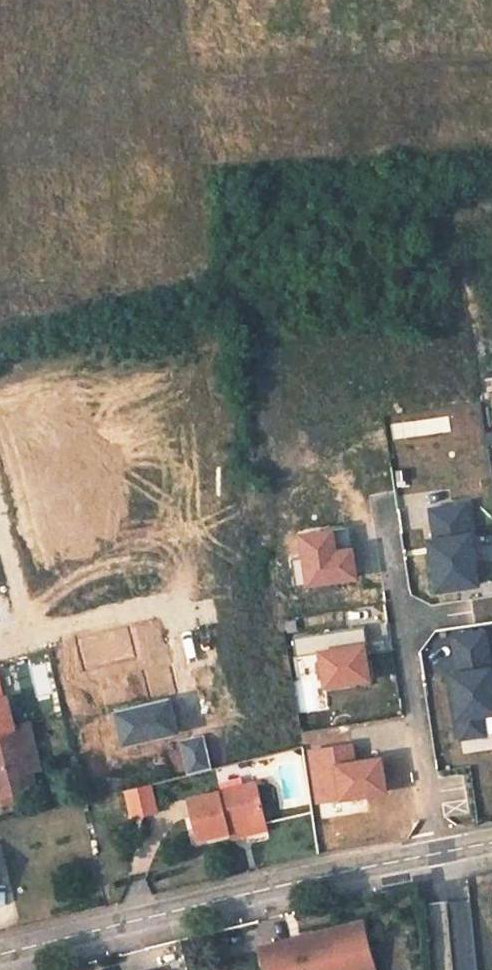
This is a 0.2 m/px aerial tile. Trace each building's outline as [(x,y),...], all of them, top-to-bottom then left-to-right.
[(26,757),(34,755),(28,728),(15,731),(8,701),(0,703),(0,797),(2,796),(26,790),(34,788),(26,757)] [(127,791),(133,818),(157,812),(151,785),(127,791)] [(257,786),(189,802),(198,840),(230,833),(267,824),(257,786)] [(4,807),(29,801),(26,790),(2,796),(4,807)] [(230,833),(232,841),(269,832),(267,824),(230,833)] [(260,946),(266,969),(337,969),(346,968),(346,969),(373,969),(361,921),(304,935),(306,942),(295,945),(294,938),(260,946)] [(306,942),(304,935),(294,938),(295,945),(306,942)]
